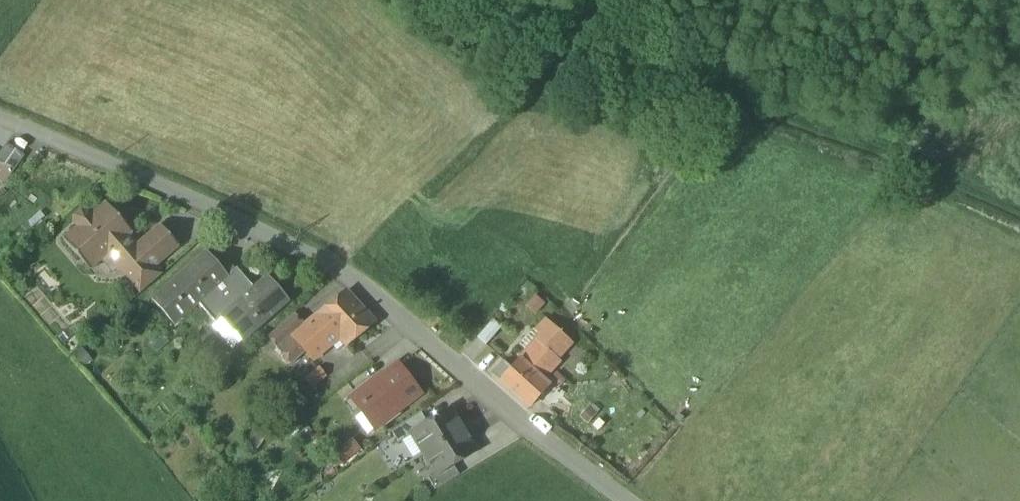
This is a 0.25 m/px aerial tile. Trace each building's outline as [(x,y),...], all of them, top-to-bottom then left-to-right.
[(13,173),(25,156),(6,143),(0,152),(0,182),(2,183),(13,173)] [(119,266),(134,283),(139,278),(152,267),(177,245),(161,226),(136,248),(126,236),(131,232),(106,204),(91,217),(87,213),(81,213),(77,217),(76,223),(79,227),(64,241),(77,256),(85,249),(93,250),(101,259),(112,272),(119,266)] [(85,249),(77,256),(88,269),(101,259),(93,250),(85,249)] [(187,269),(202,287),(222,270),(206,252),(187,269)] [(139,278),(147,287),(160,276),(152,267),(139,278)] [(214,323),(225,314),(238,302),(233,296),(248,283),(236,269),(227,276),(222,270),(202,287),(187,269),(151,299),(173,325),(198,304),(214,323)] [(139,278),(134,283),(141,292),(147,287),(139,278)] [(253,288),(248,283),(233,296),(238,302),(225,314),(246,339),(285,305),(263,280),(253,288)] [(293,339),(312,360),(339,338),(345,345),(374,323),(346,293),(318,315),(304,326),(291,337),(293,339)] [(268,336),(280,350),(293,339),(291,337),(304,326),(293,314),(268,336)] [(478,334),(488,343),(500,329),(491,320),(478,334)] [(519,359),(520,359),(542,379),(559,361),(557,359),(571,343),(546,320),(535,332),(540,336),(519,359)] [(520,359),(511,369),(501,381),(529,407),(548,385),(542,379),(520,359)] [(493,374),(501,381),(511,369),(504,362),(493,374)] [(419,394),(397,366),(373,384),(372,382),(354,395),(363,406),(359,409),(367,419),(371,417),(379,427),(396,414),(395,412),(419,394)] [(351,398),(359,409),(363,406),(354,395),(351,398)] [(412,435),(423,454),(463,430),(450,410),(427,424),(411,434),(412,435)] [(397,428),(404,439),(412,435),(411,434),(427,424),(420,412),(397,428)] [(371,417),(367,419),(375,430),(379,427),(371,417)] [(475,451),(463,430),(423,454),(435,474),(436,475),(452,465),(475,451)] [(336,467),(359,450),(352,441),(330,458),(336,467)] [(428,478),(434,489),(458,475),(452,465),(436,475),(435,474),(428,478)]
